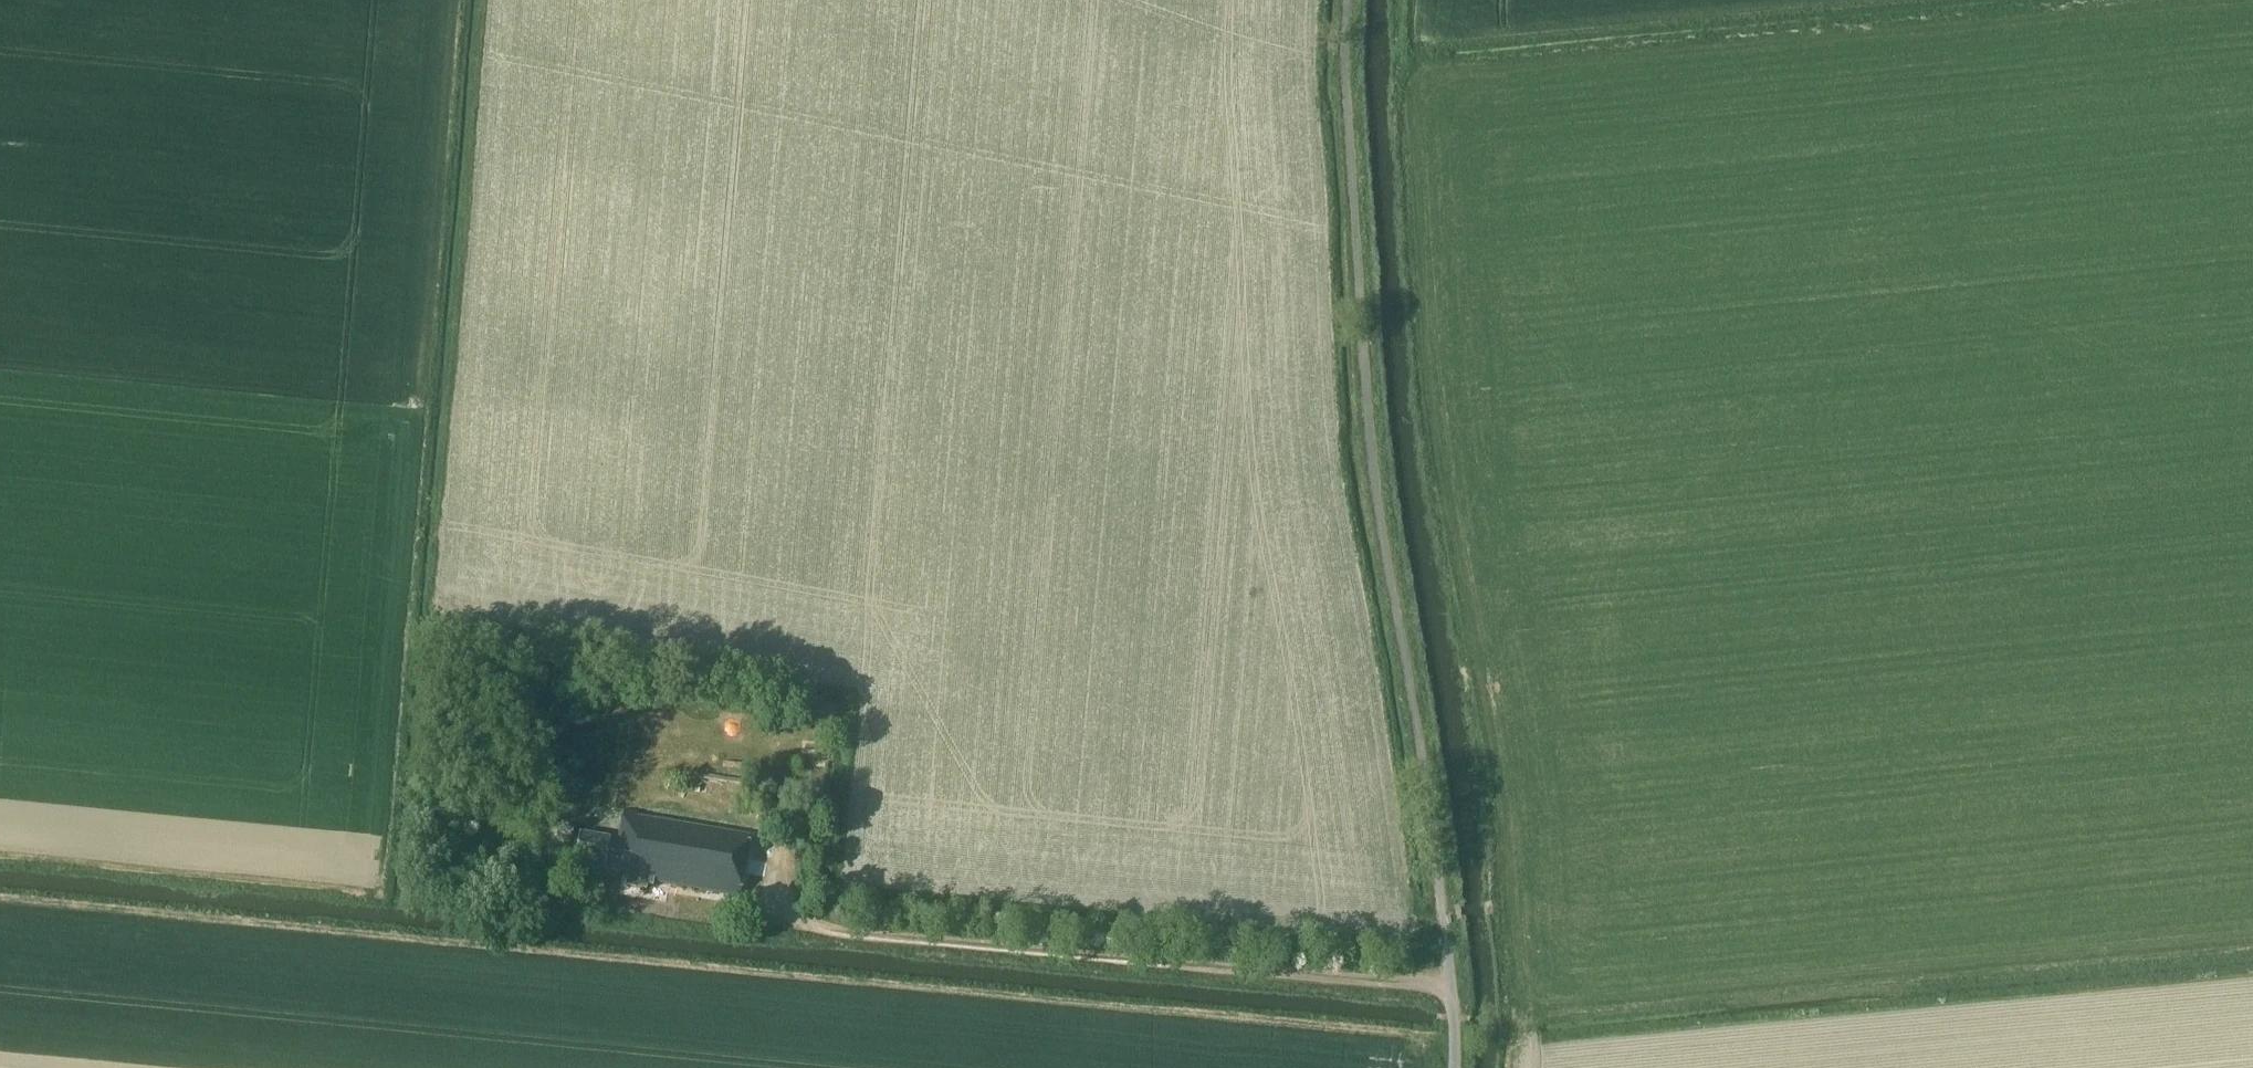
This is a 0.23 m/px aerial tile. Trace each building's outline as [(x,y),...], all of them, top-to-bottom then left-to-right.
[(740,896),(750,836),(637,817),(637,812),(622,810),(619,840),(579,833),(574,863),(628,872),(626,885),(646,889),(647,885),(653,885),(654,882),(740,896)]
